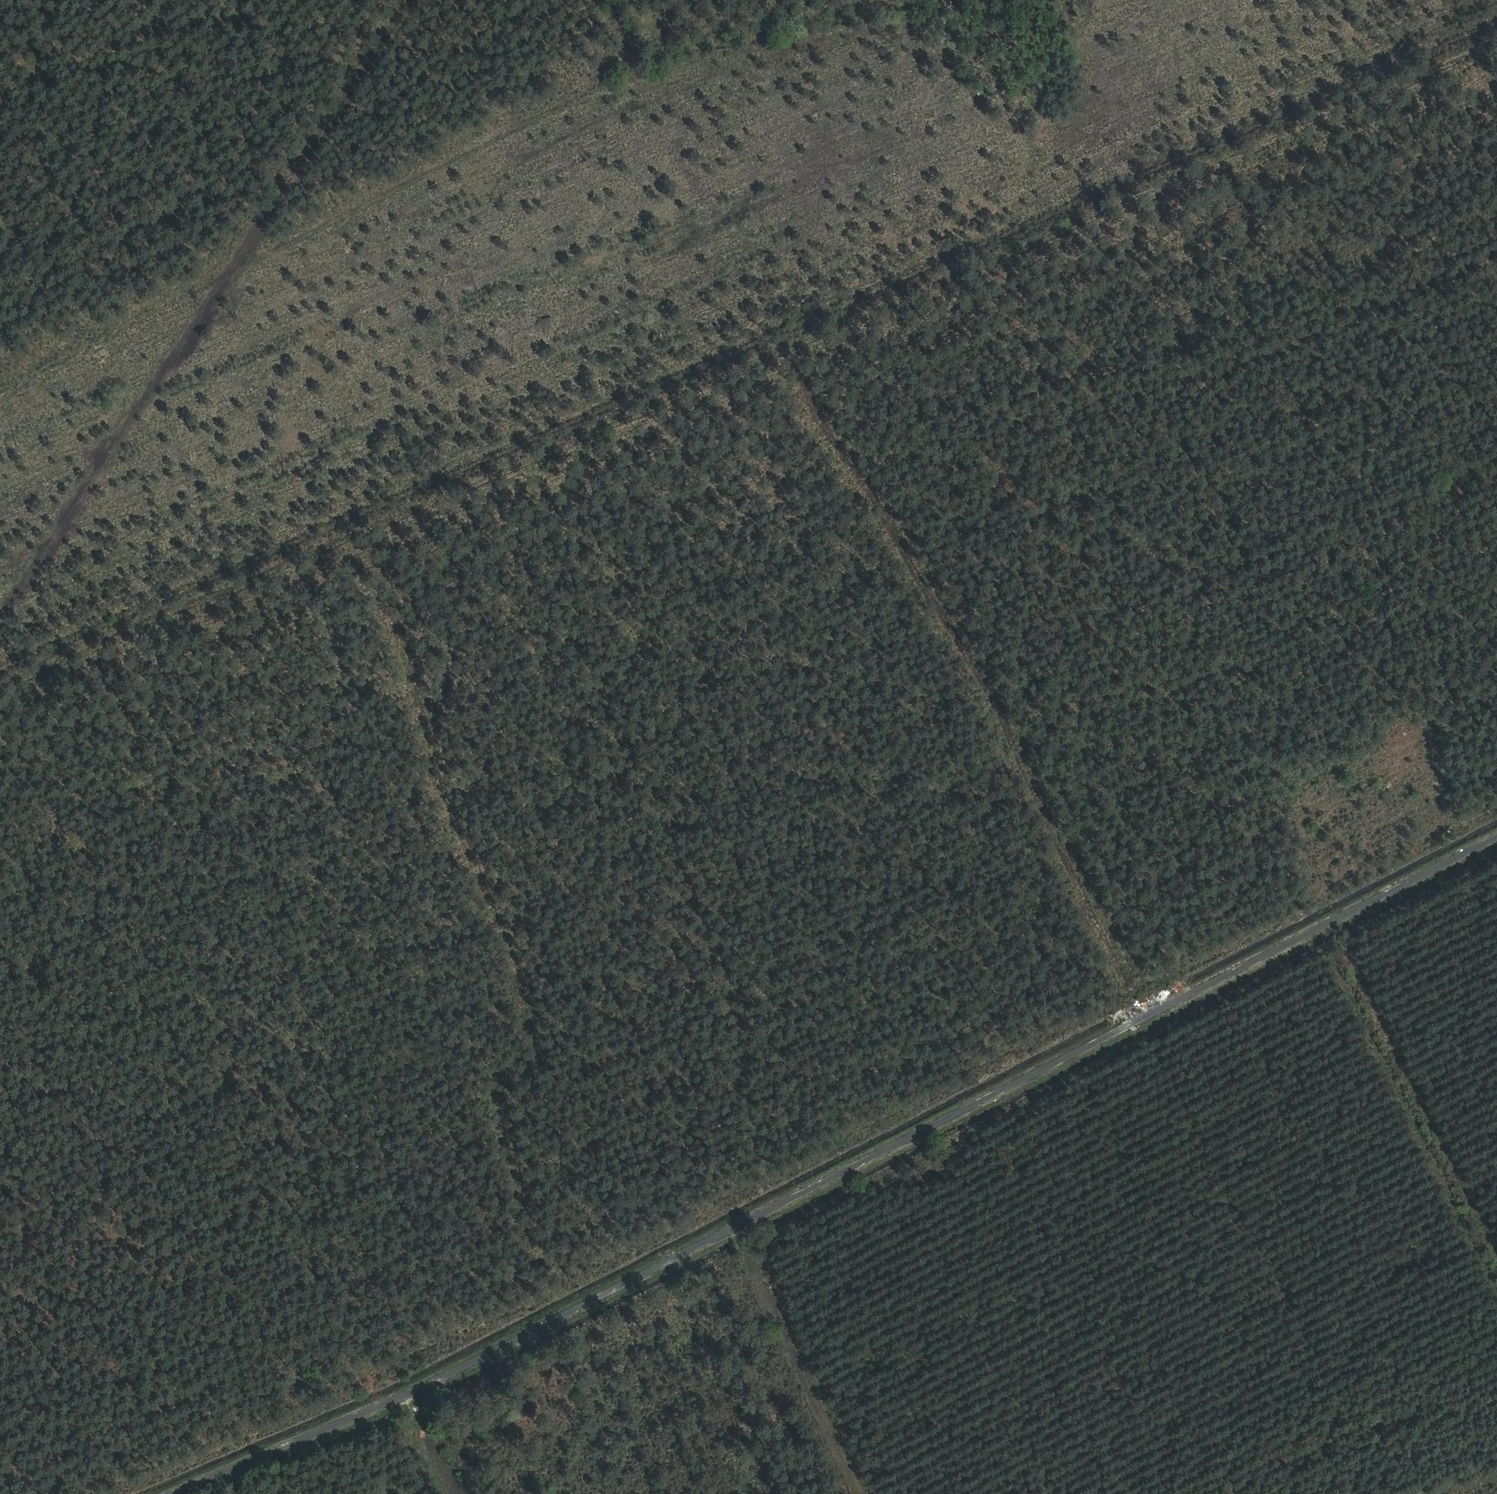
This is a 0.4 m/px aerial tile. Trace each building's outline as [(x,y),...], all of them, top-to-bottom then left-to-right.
[(1120,1012),(1107,1015),(1111,1028),(1123,1024),(1120,1012)]
